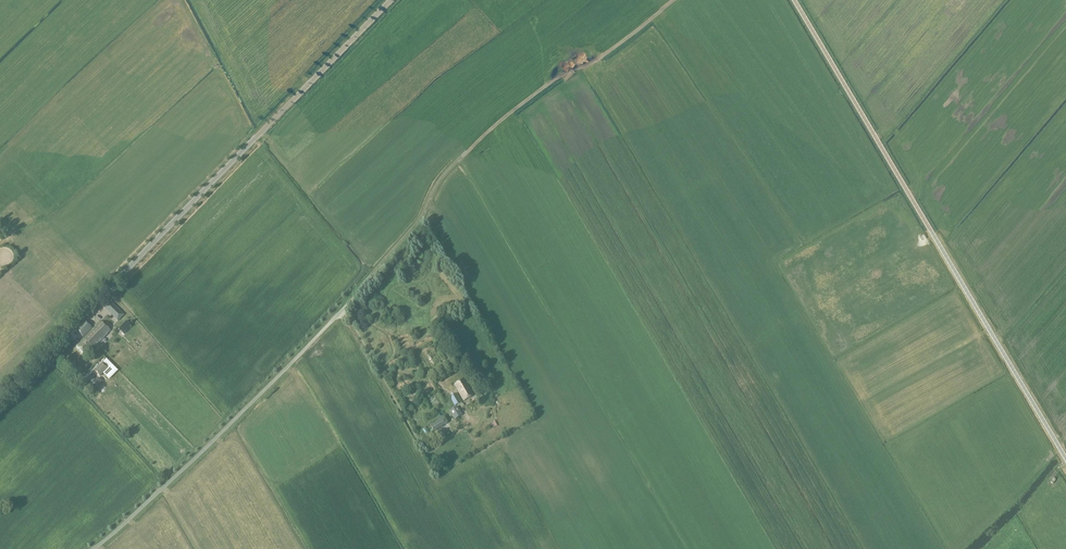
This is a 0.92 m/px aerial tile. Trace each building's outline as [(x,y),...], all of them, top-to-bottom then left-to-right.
[(119,320),(125,314),(110,300),(104,306),(119,320)] [(86,320),(81,326),(88,333),(93,327),(86,320)] [(101,321),(84,339),(93,348),(110,330),(101,321)] [(131,327),(126,322),(119,329),(124,334),(131,327)] [(85,336),(88,333),(81,326),(78,330),(85,336)] [(112,331),(99,344),(103,348),(107,344),(105,343),(108,339),(114,345),(120,339),(112,331)] [(93,348),(84,339),(76,347),(86,356),(93,348)] [(103,363),(94,371),(100,377),(108,368),(110,367),(105,361),(103,363)] [(475,372),(482,385),(488,382),(481,369),(475,372)] [(277,387),(281,392),(292,381),(288,377),(277,387)] [(94,383),(98,387),(103,382),(99,378),(94,383)] [(473,395),(464,380),(455,385),(464,401),(473,395)] [(455,406),(462,402),(457,394),(450,398),(455,406)] [(455,420),(463,415),(458,406),(450,411),(455,420)] [(434,432),(448,423),(444,416),(430,425),(434,432)]
